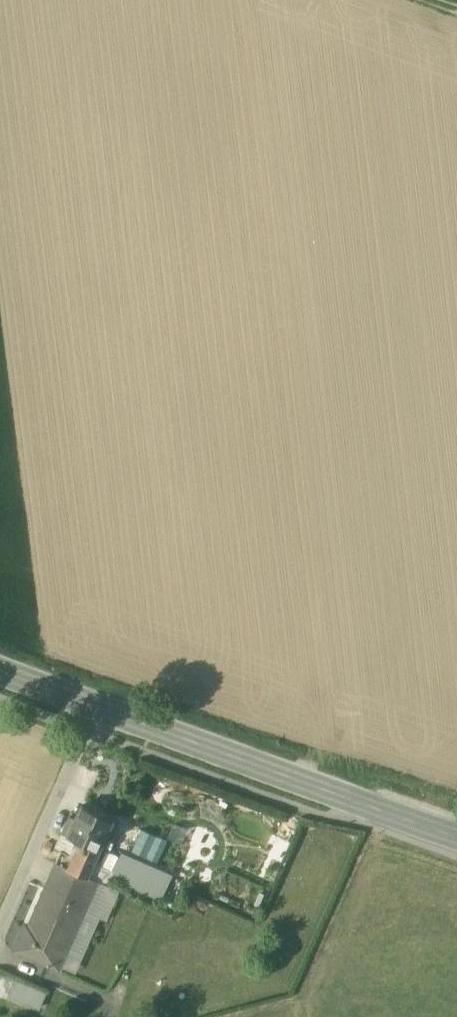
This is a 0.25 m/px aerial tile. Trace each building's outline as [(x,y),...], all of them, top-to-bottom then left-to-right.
[(111,820),(80,806),(74,820),(70,828),(66,836),(80,843),(98,851),(111,820)] [(74,820),(69,818),(65,826),(70,828),(74,820)] [(65,826),(62,834),(66,836),(70,828),(65,826)] [(142,828),(133,851),(160,862),(169,839),(142,828)] [(66,836),(62,834),(55,850),(60,852),(60,851),(74,857),(80,843),(66,836)] [(74,857),(68,870),(86,878),(98,851),(80,843),(74,857)] [(74,857),(60,851),(60,852),(55,864),(56,864),(68,870),(74,857)] [(168,880),(118,858),(110,876),(160,898),(168,880)] [(68,870),(56,864),(46,887),(80,902),(85,905),(95,882),(86,878),(68,870)] [(80,902),(46,887),(29,926),(25,924),(14,949),(57,968),(68,943),(63,941),(80,902)] [(41,1010),(48,992),(15,978),(7,996),(41,1010)]
